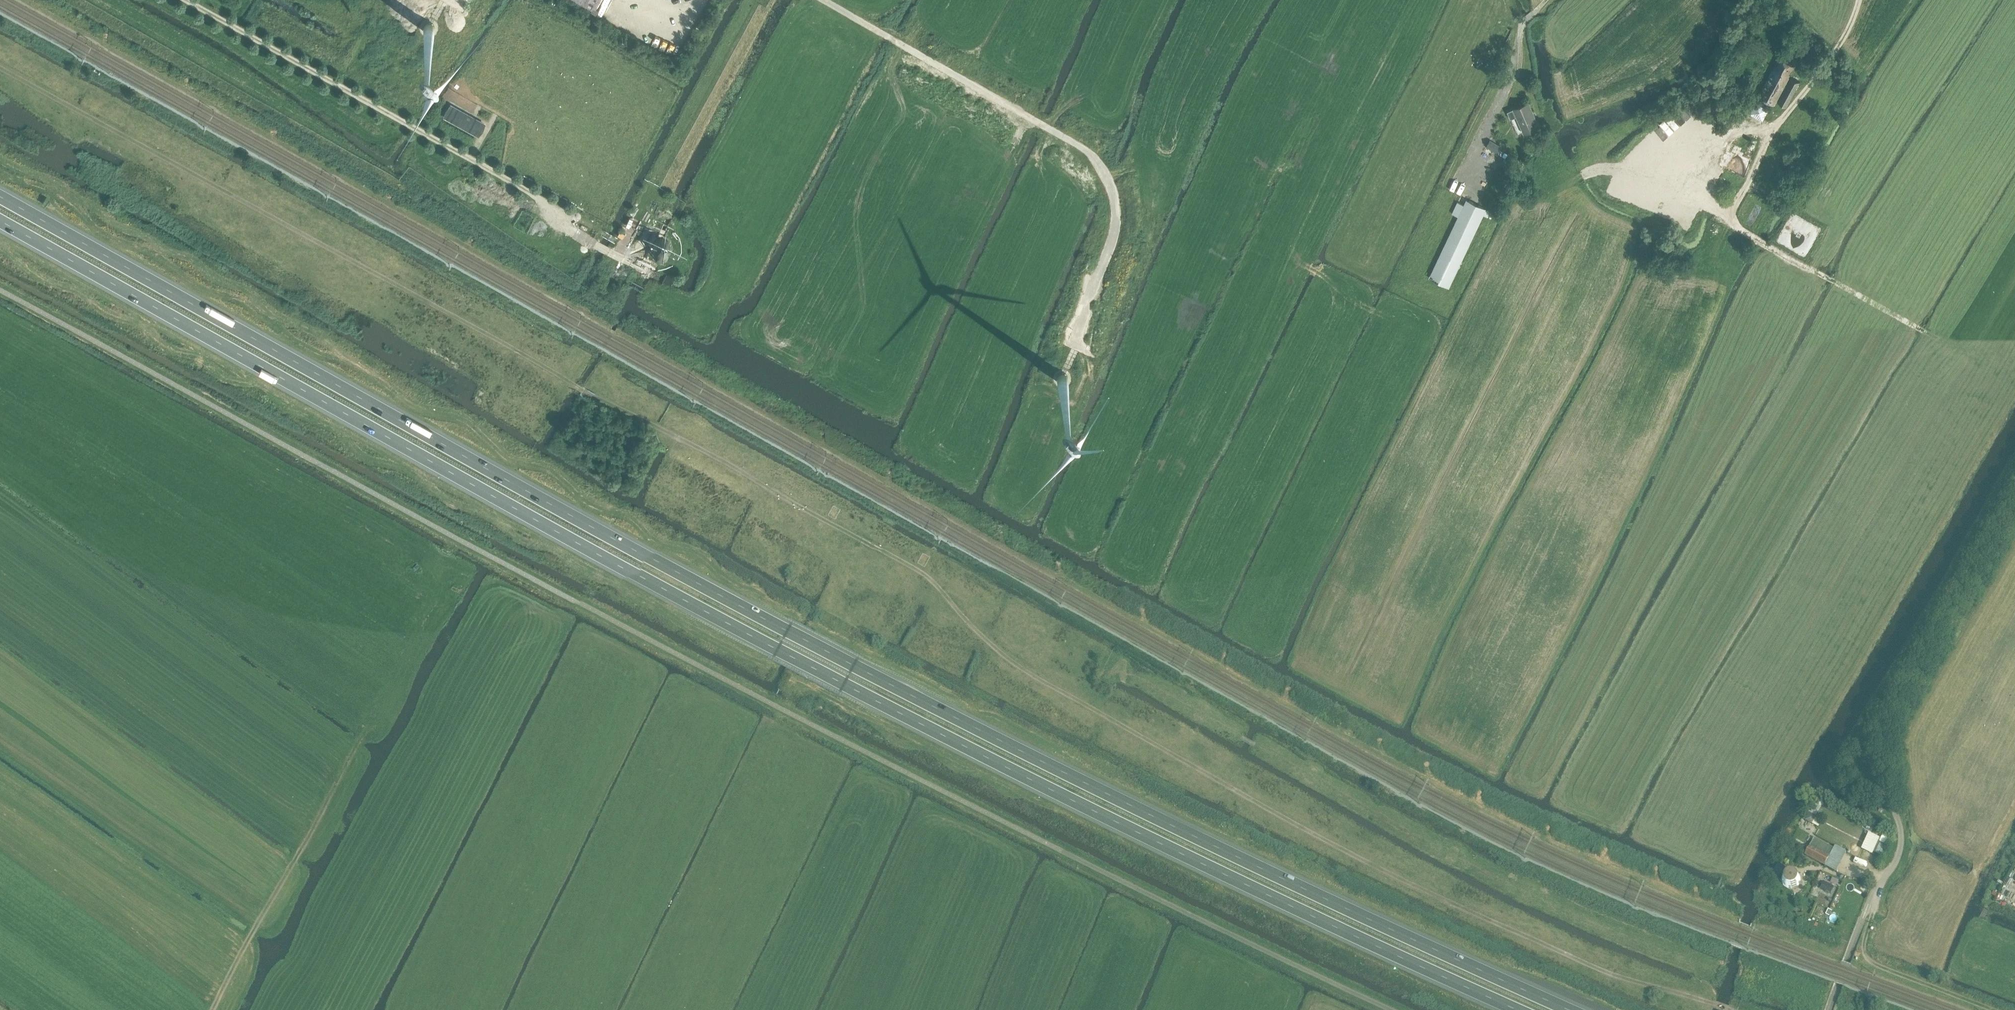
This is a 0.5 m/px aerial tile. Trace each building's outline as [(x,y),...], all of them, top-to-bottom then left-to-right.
[(1780,56),(1758,95),(1775,104),(1784,87),(1786,88),(1778,102),(1787,106),(1800,82),(1791,77),(1788,83),(1787,83),(1796,65),(1780,56)] [(1508,112),(1511,119),(1518,117),(1524,133),(1539,127),(1529,103),(1514,109),(1508,112)] [(478,134),(484,124),(450,105),(446,112),(444,115),(446,116),(478,134)] [(1487,146),(1498,153),(1502,147),(1491,140),(1487,146)] [(1491,211),(1467,199),(1464,205),(1458,202),(1452,213),(1458,216),(1430,278),(1449,287),(1484,214),(1488,216),(1491,211)] [(659,258),(666,256),(671,248),(669,243),(662,238),(659,239),(654,240),(651,247),(652,254),(659,258)] [(1808,814),(1805,821),(1818,828),(1821,821),(1815,818),(1808,814)] [(1814,838),(1805,855),(1825,865),(1834,849),(1814,838)] [(1886,847),(1875,841),(1870,851),(1881,857),(1886,847)] [(1782,867),(1777,873),(1782,877),(1782,879),(1781,880),(1781,882),(1782,883),(1782,885),(1783,887),(1785,888),(1786,889),(1788,890),(1790,891),(1792,891),(1793,891),(1794,890),(1795,890),(1796,890),(1797,889),(1798,889),(1798,888),(1799,888),(1799,887),(1800,886),(1800,885),(1801,884),(1801,883),(1801,882),(1801,881),(1801,880),(1801,879),(1801,878),(1800,877),(1800,876),(1800,875),(1799,875),(1798,874),(1798,873),(1797,873),(1796,872),(1795,872),(1794,872),(1794,871),(1793,871),(1792,871),(1791,871),(1790,871),(1789,871),(1788,872),(1782,867)] [(1824,883),(1821,890),(1830,894),(1833,888),(1824,883)]
